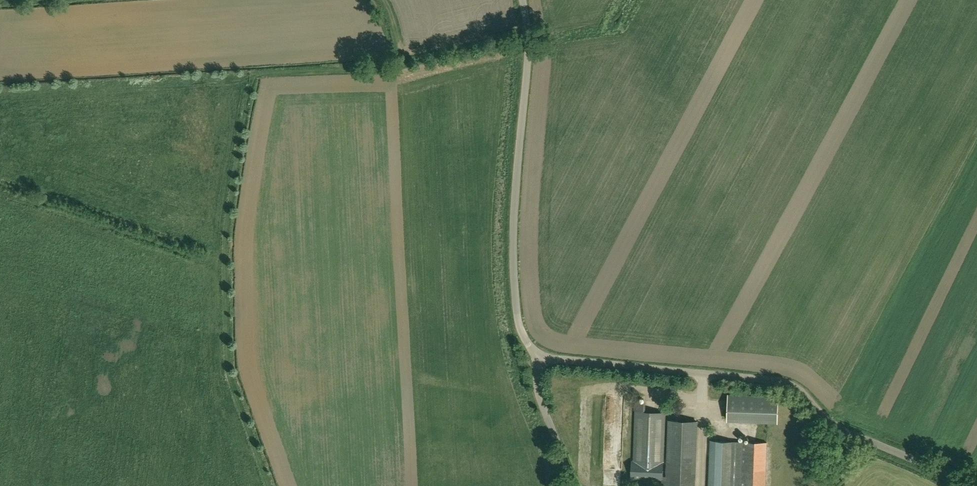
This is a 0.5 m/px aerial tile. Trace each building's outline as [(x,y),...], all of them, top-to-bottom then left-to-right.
[(726,393),(725,420),(777,421),(778,394),(726,393)] [(697,422),(669,421),(667,461),(664,461),(665,413),(644,413),(644,402),(635,401),(633,460),(631,460),(631,479),(663,480),(662,485),(695,485),(697,422)] [(767,443),(711,440),(709,485),(765,485),(767,443)]
